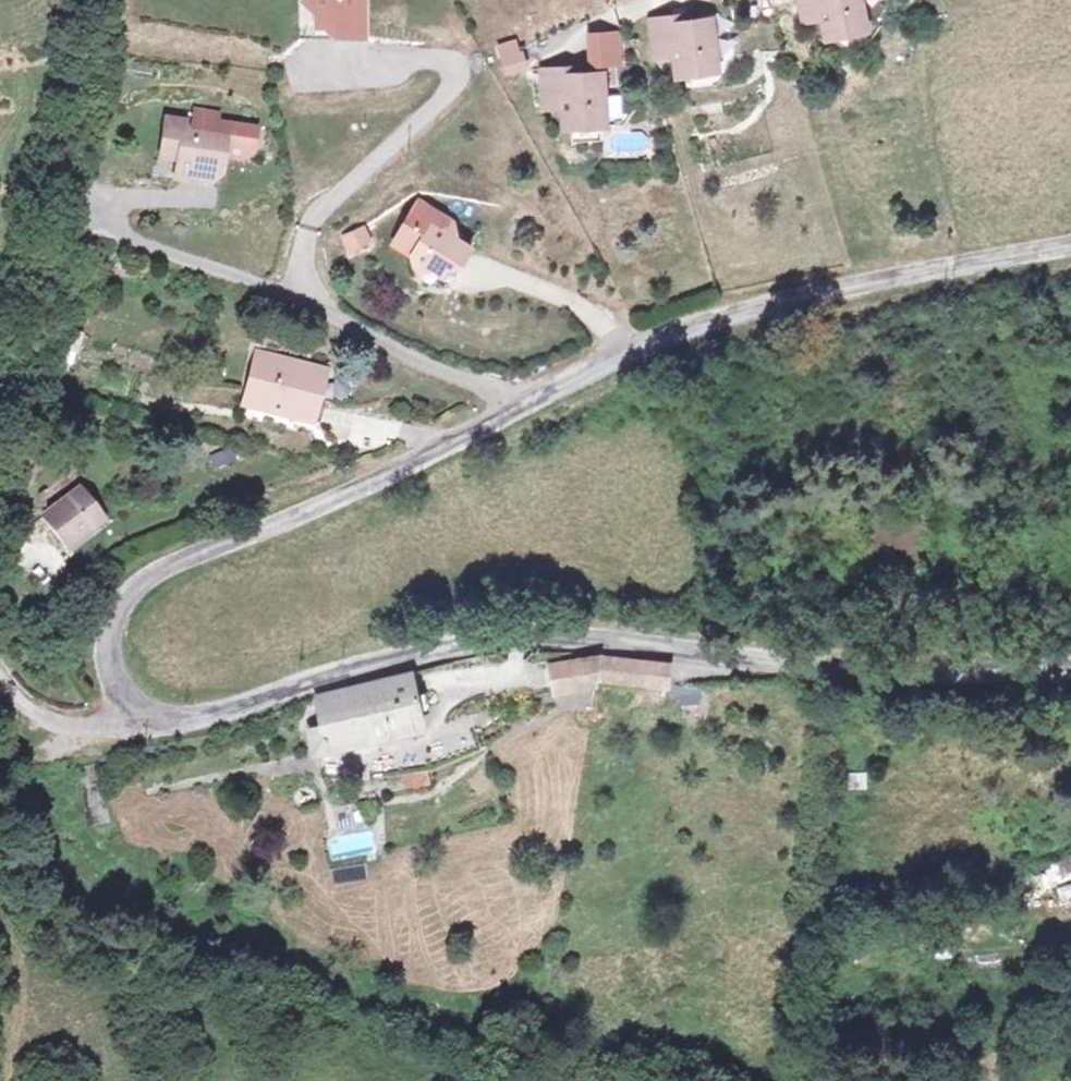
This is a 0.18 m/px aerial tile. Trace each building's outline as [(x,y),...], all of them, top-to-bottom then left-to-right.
[(308,39),(339,38),(356,38),(357,0),(309,0),(308,39)] [(787,25),(807,22),(811,43),(853,36),(846,0),(783,0),(787,25)] [(672,17),(655,19),(655,26),(672,24),(672,17)] [(655,19),(631,22),(636,60),(656,58),(658,80),(700,75),(694,22),(672,24),(655,26),(655,19)] [(621,30),(587,30),(587,67),(622,66),(621,30)] [(508,75),(530,65),(516,35),(494,46),(508,75)] [(543,70),(520,71),(521,109),(541,108),(542,130),(584,129),(582,76),(561,76),(543,77),(543,70)] [(165,126),(145,123),(139,161),(157,164),(155,178),(172,181),(176,169),(199,174),(204,141),(165,133),(165,126)] [(202,178),(199,174),(176,169),(172,181),(155,178),(153,186),(179,192),(186,193),(202,178)] [(441,288),(479,231),(415,200),(383,244),(407,271),(441,288)] [(339,234),(347,257),(374,247),(366,225),(339,234)] [(323,386),(274,372),(259,424),(298,435),(305,411),(315,414),(323,386)] [(309,437),(315,414),(305,411),(298,435),(309,437)] [(63,500),(24,534),(49,567),(89,533),(63,500)] [(567,678),(527,678),(526,706),(533,708),(583,708),(583,704),(651,704),(652,682),(646,681),(617,679),(567,676),(567,678)] [(678,684),(678,703),(704,704),(704,684),(678,684)] [(327,700),(303,709),(310,732),(299,735),(303,745),(295,749),(301,763),(410,739),(406,724),(418,721),(412,705),(399,708),(392,686),(327,700)] [(404,772),(406,789),(432,787),(430,770),(404,772)] [(847,787),(867,788),(868,771),(848,770),(847,787)] [(1042,871),(1046,885),(1070,877),(1066,864),(1042,871)]
